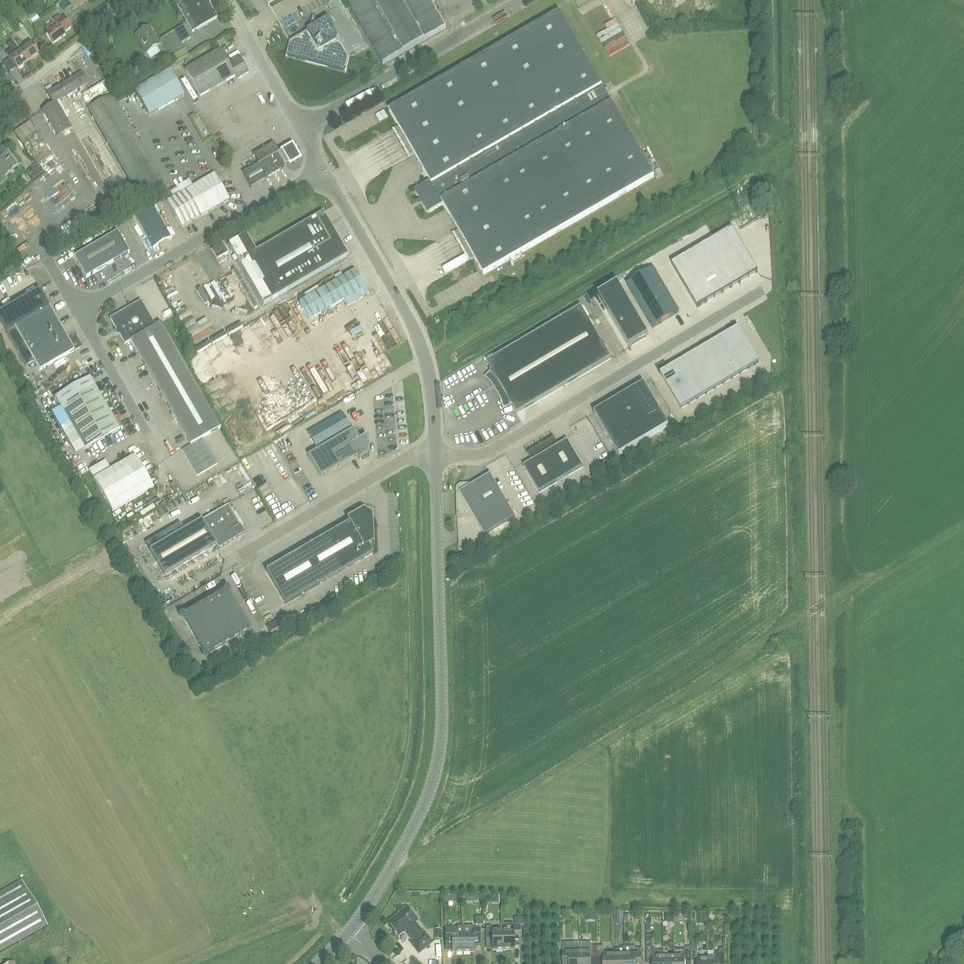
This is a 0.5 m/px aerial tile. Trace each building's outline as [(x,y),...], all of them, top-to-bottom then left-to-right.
[(67,1),(73,10),(88,0),(68,0),(67,1)] [(199,28),(218,17),(208,0),(183,0),(199,28)] [(383,64),(446,27),(430,0),(346,0),(383,64)] [(416,191),(426,210),(430,211),(443,203),(474,257),(484,274),(654,176),(559,11),(389,109),(429,180),(416,187),(416,191)] [(28,17),(32,23),(39,18),(35,12),(28,17)] [(48,32),(46,34),(53,44),(65,34),(64,32),(71,27),(64,17),(61,19),(59,15),(53,19),(55,21),(45,28),(48,32)] [(350,57),(328,20),(290,42),(286,57),(346,73),(350,57)] [(622,22),(600,31),(605,43),(627,34),(622,22)] [(167,51),(181,43),(190,38),(182,25),(160,39),(167,51)] [(149,26),(135,35),(146,53),(160,44),(149,26)] [(630,34),(607,43),(611,55),(635,46),(630,34)] [(13,41),(18,48),(22,45),(17,38),(13,41)] [(18,48),(13,42),(8,46),(12,52),(7,55),(17,69),(28,62),(20,51),(18,48)] [(30,43),(20,51),(28,62),(38,54),(30,43)] [(181,43),(167,51),(171,57),(175,62),(187,55),(184,49),(181,43)] [(220,49),(200,60),(184,69),(200,96),(216,87),(237,75),(239,78),(248,73),(238,56),(227,62),(220,49)] [(184,96),(169,70),(134,90),(149,116),(184,96)] [(85,84),(87,83),(81,73),(57,87),(49,76),(40,82),(48,93),(47,93),(53,103),(42,110),(58,137),(72,128),(56,102),(74,91),(81,102),(92,96),(85,84)] [(87,108),(137,195),(162,181),(112,94),(87,108)] [(204,110),(208,118),(228,109),(224,101),(204,110)] [(375,115),(379,122),(388,117),(384,110),(375,115)] [(373,140),(378,149),(401,136),(396,128),(373,140)] [(218,138),(224,136),(221,129),(216,131),(218,138)] [(292,140),(280,147),(289,163),(301,156),(292,140)] [(242,172),(251,187),(281,169),(280,167),(284,165),(277,153),(279,152),(274,143),(253,155),(258,163),(242,172)] [(12,158),(1,147),(0,148),(0,169),(12,158)] [(44,158),(48,166),(53,164),(49,156),(44,158)] [(27,172),(35,179),(43,171),(35,164),(27,172)] [(164,196),(182,227),(229,199),(214,173),(192,186),(188,180),(175,187),(176,189),(164,196)] [(153,248),(171,238),(151,203),(133,213),(153,248)] [(228,244),(263,304),(348,255),(323,212),(256,251),(246,234),(228,244)] [(732,228),(672,264),(697,307),(758,272),(732,228)] [(86,277),(129,252),(117,231),(73,256),(86,277)] [(222,260),(232,254),(230,250),(219,255),(222,260)] [(355,269),(299,302),(309,319),(344,300),(347,306),(369,293),(355,269)] [(654,269),(627,285),(652,328),(679,312),(654,269)] [(601,293),(598,295),(629,348),(632,346),(649,336),(618,283),(601,293)] [(0,311),(0,320),(6,332),(26,366),(34,361),(39,370),(79,347),(80,345),(76,338),(69,342),(39,289),(0,311)] [(155,325),(140,300),(109,318),(124,344),(130,340),(190,444),(193,443),(203,437),(221,427),(161,322),(155,325)] [(581,306),(486,362),(491,370),(490,372),(497,379),(507,397),(510,406),(512,406),(517,414),(612,358),(581,306)] [(66,323),(73,317),(69,313),(62,319),(66,323)] [(609,315),(599,319),(605,332),(615,327),(609,315)] [(245,324),(198,349),(201,354),(248,329),(245,324)] [(368,327),(358,334),(363,341),(373,334),(368,327)] [(738,327),(660,374),(681,408),(759,362),(738,327)] [(55,397),(85,449),(120,429),(90,377),(55,397)] [(619,398),(644,440),(668,425),(643,383),(619,398)] [(619,455),(644,440),(619,398),(594,413),(619,455)] [(368,454),(366,435),(359,439),(353,428),(308,455),(321,477),(357,456),(359,459),(368,454)] [(206,442),(203,437),(193,443),(196,448),(206,442)] [(284,449),(294,443),(291,437),(280,443),(284,449)] [(553,437),(527,452),(532,461),(523,466),(539,493),(583,467),(567,440),(558,445),(553,437)] [(199,453),(209,447),(206,442),(196,448),(199,453)] [(186,454),(196,448),(193,443),(190,444),(183,449),(186,454)] [(202,458),(212,452),(209,447),(199,453),(202,458)] [(189,459),(199,453),(196,448),(186,454),(189,459)] [(287,453),(291,460),(299,455),(295,448),(287,453)] [(215,457),(212,452),(202,458),(205,463),(215,457)] [(192,464),(202,458),(199,453),(189,459),(192,464)] [(135,455),(94,479),(112,511),(153,488),(135,455)] [(218,462),(215,457),(205,463),(208,468),(218,462)] [(195,469),(205,463),(202,458),(192,464),(195,469)] [(198,474),(208,468),(205,463),(195,469),(198,474)] [(303,465),(297,469),(301,474),(306,470),(303,465)] [(484,535),(516,517),(490,474),(475,483),(472,483),(462,483),(460,484),(459,485),(457,486),(457,488),(456,490),(456,492),(457,518),(474,517),(484,535)] [(201,520),(149,550),(164,575),(216,545),(218,548),(244,533),(228,504),(201,520)] [(349,522),(266,570),(284,601),(285,603),(373,553),(368,545),(373,542),(373,543),(374,543),(372,513),(363,508),(346,518),(349,522)] [(257,599),(265,595),(253,573),(245,577),(257,599)] [(223,589),(224,590),(184,614),(183,612),(179,615),(181,619),(183,618),(204,654),(202,655),(204,659),(209,656),(208,655),(251,629),(228,592),(230,590),(228,586),(223,589)] [(0,893),(0,953),(47,927),(21,881),(0,893)] [(399,913),(387,922),(398,936),(404,931),(411,941),(410,942),(419,954),(433,943),(424,931),(423,931),(416,922),(417,921),(406,907),(406,908),(403,906),(401,905),(397,908),(397,911),(399,913)] [(596,920),(596,912),(586,912),(586,920),(596,920)] [(502,931),(502,950),(514,950),(514,946),(519,946),(519,925),(513,925),(513,923),(502,924),(503,931),(502,931)] [(452,952),(462,952),(461,926),(458,926),(457,927),(445,928),(445,951),(452,951),(452,952)] [(461,926),(462,952),(474,952),(474,950),(480,950),(480,927),(474,927),(474,926),(461,926)] [(492,950),(502,950),(502,931),(492,931),(492,927),(486,926),(486,938),(492,938),(492,950)] [(579,951),(580,951),(580,942),(563,942),(563,958),(569,958),(569,963),(580,963),(579,951)] [(591,959),(597,959),(596,946),(596,942),(580,942),(580,951),(579,951),(580,963),(591,963),(591,959)] [(691,962),(697,962),(697,963),(707,963),(707,957),(697,958),(696,950),(695,950),(695,942),(691,942),(691,946),(690,946),(691,962)] [(603,963),(614,963),(614,953),(603,954),(603,946),(596,946),(597,959),(603,959),(603,963)] [(624,953),(624,963),(635,963),(635,960),(642,960),(641,948),(636,948),(636,946),(624,946),(624,953)] [(663,955),(657,955),(657,950),(652,946),(646,946),(646,963),(653,963),(663,963),(663,955)] [(690,946),(686,946),(685,950),(684,950),(684,949),(674,950),(674,955),(674,963),(685,963),(691,962),(690,946)] [(707,963),(724,963),(724,948),(719,948),(719,952),(713,952),(713,957),(707,957),(707,963)] [(624,953),(619,953),(618,949),(614,949),(614,953),(614,963),(624,963),(624,953)] [(674,955),(668,955),(668,950),(663,951),(663,955),(663,963),(674,963),(674,955)]
